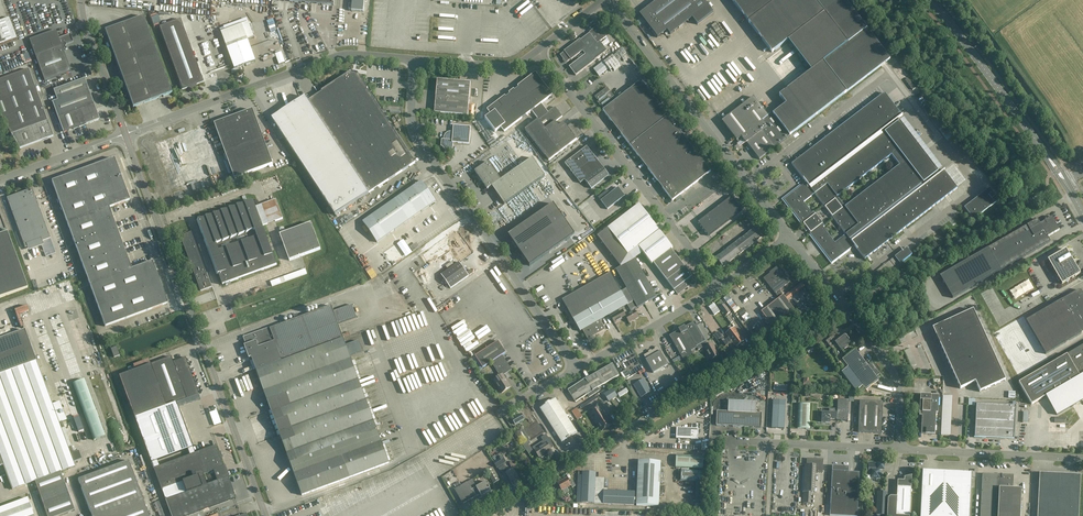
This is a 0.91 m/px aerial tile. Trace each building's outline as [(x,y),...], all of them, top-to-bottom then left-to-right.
[(351,11),(364,12),(365,0),(352,0),(351,11)] [(670,35),(692,18),(697,25),(713,13),(704,0),(658,0),(640,14),(658,38),(667,30),(670,35)] [(773,114),(772,113),(768,116),(753,97),(722,121),(739,144),(743,141),(744,143),(746,142),(759,159),(890,59),(845,0),(732,0),(772,52),(788,40),(811,71),(779,95),(786,104),(773,114)] [(133,107),(172,93),(144,16),(105,31),(133,107)] [(17,39),(9,17),(0,21),(0,45),(17,39)] [(180,19),(159,27),(180,83),(182,89),(190,87),(190,88),(192,88),(194,87),(195,86),(195,85),(203,82),(199,71),(180,19)] [(231,71),(232,74),(241,70),(240,67),(256,62),(248,40),(254,38),(248,22),(225,31),(224,28),(220,29),(235,69),(231,71)] [(560,55),(566,63),(570,60),(571,60),(587,48),(589,51),(569,67),(576,76),(596,60),(595,60),(607,51),(600,42),(607,36),(599,26),(597,26),(590,32),(589,33),(581,40),(580,39),(564,51),(564,52),(560,55)] [(37,61),(63,51),(61,46),(73,42),(70,34),(59,39),(56,30),(29,40),(37,61)] [(693,47),(691,48),(702,63),(705,61),(693,47)] [(71,72),(63,51),(37,61),(45,81),(71,72)] [(285,62),(281,52),(275,54),(279,64),(285,62)] [(683,55),(681,57),(690,68),(692,66),(683,55)] [(603,62),(594,69),(599,76),(608,69),(603,62)] [(20,149),(53,137),(29,69),(0,80),(0,115),(20,149)] [(724,74),(721,76),(731,89),(734,87),(733,85),(737,82),(737,83),(740,81),(731,69),(724,74)] [(329,206),(335,215),(415,163),(409,153),(382,112),(367,89),(368,89),(358,74),(350,72),(348,74),(321,91),(322,92),(319,94),(308,101),(305,96),(272,118),(284,137),(299,160),(329,206)] [(487,110),(490,114),(484,119),(495,132),(501,128),(504,132),(553,95),(541,80),(536,73),(520,85),(487,110)] [(52,102),(56,112),(92,99),(85,79),(53,90),(57,100),(52,102)] [(436,91),(434,113),(468,116),(471,82),(460,81),(437,79),(436,91)] [(748,80),(737,86),(741,92),(752,86),(748,80)] [(672,201),(698,181),(703,187),(711,181),(707,175),(711,172),(665,112),(652,95),(641,81),(623,95),(617,100),(607,87),(595,97),(598,101),(598,100),(599,101),(598,102),(600,105),(601,104),(602,105),(602,106),(604,109),(603,111),(665,191),(672,201)] [(707,99),(709,98),(707,95),(702,87),(700,88),(707,99)] [(808,230),(810,232),(809,233),(832,263),(852,248),(850,246),(853,244),(865,260),(866,259),(865,259),(957,188),(944,171),(945,170),(940,173),(898,119),(903,115),(902,115),(885,95),(884,93),(882,95),(792,164),(792,163),(791,164),(807,184),(804,187),(803,185),(784,200),(803,225),(804,224),(806,227),(803,228),(806,232),(808,230)] [(100,120),(92,99),(56,112),(63,133),(100,120)] [(538,119),(525,130),(545,156),(543,158),(547,163),(577,140),(579,138),(583,135),(573,122),(567,127),(564,122),(559,126),(555,122),(562,117),(562,116),(555,107),(548,112),(548,113),(539,120),(538,119)] [(215,127),(235,178),(273,164),(258,125),(254,113),(243,117),(242,113),(240,112),(226,117),(225,119),(226,123),(216,127),(215,127)] [(946,124),(939,129),(947,140),(954,135),(946,124)] [(471,127),(453,125),(453,133),(451,133),(448,134),(447,135),(445,137),(445,140),(442,139),(441,147),(442,147),(445,150),(445,152),(452,152),(453,148),(453,143),(466,144),(469,144),(471,127)] [(798,133),(780,146),(783,150),(801,136),(798,133)] [(933,140),(927,146),(930,149),(936,144),(933,140)] [(580,183),(584,180),(591,189),(609,175),(602,166),(595,158),(587,147),(565,163),(580,183)] [(535,161),(544,174),(549,170),(548,168),(540,157),(535,161)] [(130,200),(114,158),(52,181),(105,327),(167,304),(168,304),(152,262),(131,269),(114,223),(109,208),(114,206),(130,200)] [(492,186),(504,204),(545,176),(532,158),(501,180),(488,162),(475,171),(487,189),(492,186)] [(775,167),(768,172),(771,176),(778,171),(775,167)] [(964,179),(957,170),(953,174),(960,182),(964,179)] [(377,242),(436,202),(423,183),(421,181),(363,222),(377,242)] [(222,196),(235,191),(238,190),(237,186),(221,192),(222,196)] [(608,190),(598,197),(607,210),(625,196),(618,187),(610,193),(608,190)] [(999,200),(990,188),(964,207),(973,220),(999,200)] [(25,248),(28,247),(29,250),(42,246),(46,257),(56,253),(32,189),(7,198),(25,248)] [(742,211),(731,197),(697,224),(699,223),(709,236),(742,211)] [(200,221),(223,285),(277,265),(263,226),(283,219),(276,200),(256,207),(254,201),(200,221)] [(587,202),(580,209),(583,212),(590,205),(587,202)] [(575,235),(553,204),(508,235),(530,266),(575,235)] [(608,228),(597,236),(617,263),(628,255),(638,247),(643,253),(652,264),(653,263),(678,295),(691,285),(691,286),(693,286),(696,284),(696,282),(695,281),(694,281),(693,279),(693,278),(671,249),(673,248),(640,204),(608,228)] [(508,212),(503,214),(507,223),(512,221),(508,212)] [(953,298),(1000,271),(1050,242),(1048,237),(1060,230),(1054,221),(1052,218),(1050,220),(1049,219),(1048,219),(1047,220),(1045,219),(1045,221),(1040,224),(1037,219),(987,248),(940,276),(953,298)] [(280,235),(290,261),(321,249),(311,223),(280,235)] [(749,233),(756,242),(762,237),(755,228),(749,233)] [(945,237),(938,228),(930,234),(937,243),(945,237)] [(0,235),(0,298),(28,288),(7,232),(0,235)] [(180,236),(201,291),(212,287),(192,232),(180,236)] [(756,242),(749,233),(734,245),(740,253),(756,242)] [(740,253),(734,245),(716,258),(723,267),(740,253)] [(907,248),(895,257),(900,264),(912,255),(907,248)] [(1066,249),(1048,260),(1062,284),(1080,274),(1066,249)] [(635,258),(620,267),(616,269),(626,288),(621,291),(611,272),(562,300),(580,332),(582,330),(588,340),(605,330),(600,320),(627,305),(632,312),(625,316),(626,317),(629,323),(639,317),(634,309),(637,307),(637,308),(657,297),(635,259),(635,258)] [(466,273),(459,262),(441,275),(450,289),(473,273),(471,270),(466,273)] [(779,298),(761,312),(772,326),(794,309),(783,295),(779,290),(790,282),(786,277),(781,271),(782,271),(778,266),(772,270),(773,271),(763,279),(775,294),(779,298)] [(270,282),(272,286),(307,274),(305,269),(270,282)] [(1026,321),(1046,354),(1082,333),(1082,332),(1082,294),(1081,291),(1080,291),(1079,290),(1063,299),(1063,300),(1062,300),(1026,321)] [(725,304),(724,304),(721,300),(717,303),(720,308),(726,316),(731,312),(725,304)] [(244,338),(245,340),(245,339),(257,372),(252,374),(255,380),(259,379),(302,495),(389,463),(350,356),(363,351),(359,341),(346,346),(344,339),(339,324),(357,317),(352,305),(333,312),(331,306),(299,318),(297,314),(293,315),(295,319),(246,337),(244,338)] [(626,317),(625,316),(622,310),(611,317),(615,323),(626,317)] [(980,392),(1005,380),(973,310),(932,328),(960,389),(975,382),(980,392)] [(706,341),(695,322),(670,336),(683,360),(693,355),(691,351),(697,348),(698,350),(704,347),(711,360),(719,356),(712,344),(707,347),(705,342),(706,341)] [(744,341),(734,327),(726,333),(736,347),(744,341)] [(74,498),(71,500),(60,472),(75,467),(73,462),(82,459),(79,451),(74,453),(71,447),(68,448),(61,429),(64,428),(62,422),(59,423),(54,411),(58,410),(55,404),(52,405),(25,330),(0,339),(0,340),(1,340),(12,369),(0,374),(0,466),(3,465),(12,490),(35,481),(44,506),(47,515),(60,515),(75,511),(73,507),(76,505),(74,498)] [(848,339),(845,335),(837,341),(833,335),(826,341),(831,348),(836,344),(841,350),(850,343),(849,340),(848,339)] [(724,349),(729,345),(724,339),(719,343),(724,349)] [(482,368),(491,362),(496,371),(492,373),(496,379),(493,381),(502,393),(511,387),(503,375),(510,370),(501,356),(506,353),(498,341),(475,356),(482,368)] [(1066,355),(1018,383),(1031,405),(1079,377),(1082,374),(1082,345),(1066,355)] [(110,349),(114,358),(120,356),(116,347),(110,349)] [(646,360),(653,373),(668,365),(661,352),(659,347),(657,347),(655,348),(655,349),(644,355),(646,359),(645,360),(646,360)] [(876,377),(880,374),(876,369),(875,370),(871,365),(869,367),(855,349),(842,359),(848,367),(842,372),(857,391),(863,386),(866,390),(879,380),(876,377)] [(171,357),(119,376),(134,418),(154,469),(159,467),(157,461),(188,450),(190,455),(195,453),(176,402),(186,399),(199,394),(185,358),(173,362),(171,357)] [(613,364),(586,379),(568,390),(576,402),(594,391),(593,390),(619,376),(613,364)] [(105,436),(96,410),(84,379),(73,383),(94,440),(105,436)] [(644,379),(634,384),(641,397),(651,392),(644,379)] [(612,390),(606,394),(611,400),(616,397),(612,390)] [(773,399),(786,400),(786,391),(773,390),(773,399)] [(921,394),(920,415),(922,415),(921,434),(935,435),(936,413),(938,413),(939,395),(921,394)] [(943,395),(942,434),(951,434),(951,395),(943,395)] [(540,408),(551,425),(566,415),(555,399),(540,408)] [(773,399),(772,428),(784,429),(786,400),(773,399)] [(822,423),(830,423),(831,418),(837,419),(837,421),(848,422),(849,400),(838,399),(838,409),(829,409),(829,413),(820,412),(820,417),(822,417),(822,423)] [(717,411),(716,425),(761,428),(762,414),(756,413),(756,403),(729,401),(728,412),(717,411)] [(883,402),(860,401),(858,432),(881,434),(883,402)] [(593,419),(594,419),(602,431),(612,425),(608,419),(610,418),(600,403),(588,411),(593,419)] [(574,404),(569,407),(578,420),(583,417),(574,404)] [(810,429),(811,405),(799,404),(798,429),(810,429)] [(975,437),(1014,439),(1015,406),(976,404),(975,437)] [(523,415),(522,413),(512,419),(515,425),(525,419),(525,418),(529,415),(527,412),(523,415)] [(577,432),(566,415),(551,425),(562,442),(577,432)] [(1065,432),(1066,420),(1049,419),(1049,432),(1065,432)] [(699,429),(677,428),(676,439),(698,440),(699,429)] [(540,459),(548,454),(547,452),(549,451),(549,452),(552,450),(548,444),(551,443),(546,435),(542,438),(544,440),(533,447),(540,459)] [(165,500),(186,493),(227,477),(228,478),(229,477),(225,466),(223,466),(220,458),(223,457),(221,452),(219,453),(216,446),(195,453),(190,455),(159,467),(154,469),(161,490),(165,500)] [(506,462),(503,457),(504,456),(502,452),(497,455),(499,459),(493,462),(497,468),(506,462)] [(676,455),(676,467),(703,469),(704,457),(676,455)] [(805,465),(804,492),(803,503),(811,504),(811,493),(814,493),(815,473),(823,473),(823,460),(807,459),(807,465),(805,465)] [(92,515),(149,515),(128,461),(114,466),(78,480),(92,515)] [(635,494),(635,492),(604,491),(605,478),(596,478),(596,473),(583,472),(583,476),(578,475),(577,503),(604,504),(634,506),(634,503),(637,503),(637,506),(659,507),(661,462),(639,461),(637,494),(635,494)] [(877,462),(877,463),(869,463),(868,475),(865,475),(865,480),(870,480),(870,478),(873,478),(873,481),(876,481),(877,479),(880,479),(880,476),(882,476),(883,473),(880,472),(880,470),(884,470),(885,463),(877,462)] [(832,466),(830,515),(836,515),(857,515),(860,473),(849,472),(849,467),(832,466)] [(520,481),(512,468),(506,472),(511,481),(512,480),(515,484),(520,481)] [(703,482),(704,470),(689,469),(689,468),(682,468),(681,481),(703,482)] [(494,485),(501,481),(494,469),(487,473),(494,485)] [(972,472),(923,470),(920,515),(970,515),(972,472)] [(1039,473),(1037,515),(1079,515),(1081,475),(1039,473)] [(1022,489),(1013,489),(1013,475),(982,474),(980,515),(1020,515),(1022,489)] [(904,481),(898,480),(897,498),(891,497),(888,500),(887,515),(910,515),(911,481),(912,476),(905,477),(904,481)] [(228,478),(227,477),(186,493),(165,500),(171,515),(188,515),(235,499),(228,478)] [(573,480),(569,482),(567,478),(558,483),(562,490),(571,485),(572,488),(576,486),(573,480)] [(472,479),(461,486),(460,483),(454,486),(456,489),(454,489),(463,504),(480,494),(481,496),(491,490),(490,488),(489,487),(486,482),(477,487),(472,479)] [(878,491),(877,515),(885,515),(886,492),(878,491)] [(27,498),(27,499),(0,508),(0,515),(34,515),(27,498)]
